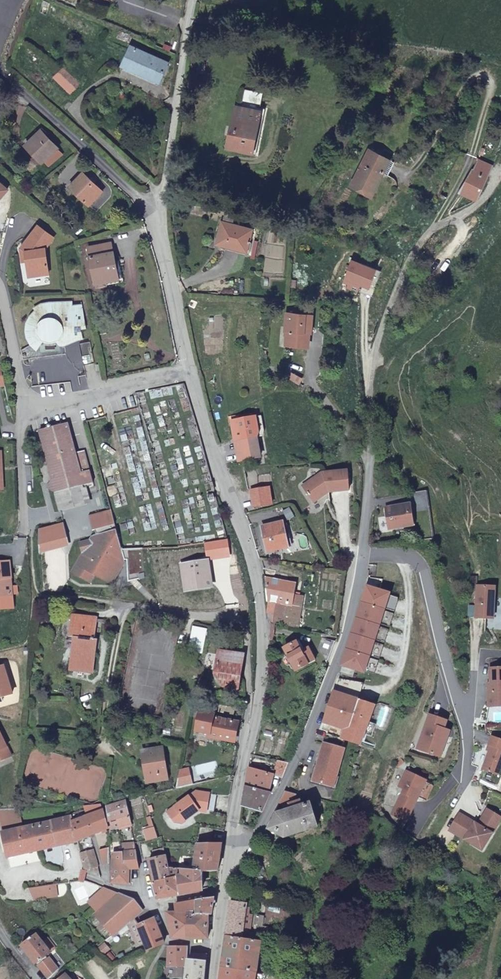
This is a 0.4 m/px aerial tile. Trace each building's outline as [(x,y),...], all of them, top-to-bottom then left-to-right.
[(120,31),(118,36),(130,42),(132,36),(120,31)] [(132,46),(123,66),(159,82),(168,62),(132,46)] [(159,82),(123,66),(122,68),(158,85),(159,82)] [(71,95),(81,86),(64,68),(54,78),(71,95)] [(251,150),(263,93),(244,90),(241,109),(237,109),(229,146),(251,150)] [(37,154),(43,160),(56,147),(42,132),(31,143),(39,152),(37,154)] [(39,152),(31,143),(28,145),(37,154),(39,152)] [(372,196),(391,159),(369,148),(350,185),(372,196)] [(468,182),(481,188),(492,165),(479,158),(468,182)] [(89,206),(101,193),(92,184),(93,183),(83,172),(69,186),(89,206)] [(460,191),(477,199),(481,188),(468,182),(465,180),(460,191)] [(0,184),(0,201),(8,191),(0,184)] [(222,221),(215,243),(246,251),(252,228),(222,221)] [(37,223),(20,246),(25,250),(26,258),(27,265),(35,264),(36,273),(48,271),(44,246),(53,235),(37,223)] [(118,279),(111,243),(88,247),(95,284),(97,283),(98,288),(106,286),(106,281),(118,279)] [(341,285),(358,291),(360,284),(367,287),(375,266),(351,258),(341,285)] [(28,274),(36,273),(35,264),(27,265),(28,274)] [(39,345),(43,340),(56,340),(57,343),(59,345),(64,346),(64,339),(69,339),(70,341),(74,341),(82,339),(81,329),(86,327),(81,305),(71,306),(70,302),(49,303),(41,304),(33,309),(35,311),(30,316),(28,319),(26,324),(26,333),(30,342),(35,339),(39,345)] [(285,329),(284,347),(309,348),(310,334),(313,334),(315,313),(284,311),(283,329),(285,329)] [(95,363),(91,339),(80,341),(84,365),(95,363)] [(293,375),(290,381),(298,385),(301,379),(293,375)] [(55,495),(57,501),(84,493),(82,487),(92,484),(83,452),(75,454),(67,425),(37,433),(51,482),(47,490),(55,495)] [(239,462),(261,457),(256,437),(235,441),(239,462)] [(351,492),(350,473),(324,474),(304,487),(315,503),(325,497),(325,493),(351,492)] [(272,504),(269,487),(251,490),(254,506),(272,504)] [(84,493),(57,501),(60,513),(87,506),(84,493)] [(416,524),(412,502),(386,507),(390,529),(416,524)] [(80,544),(82,552),(121,550),(115,530),(110,511),(88,517),(92,531),(94,530),(96,535),(93,536),(90,541),(80,544)] [(269,549),(286,545),(281,524),(280,525),(279,522),(272,523),(273,527),(264,529),(269,549)] [(121,550),(82,552),(82,555),(72,573),(90,583),(94,575),(111,584),(121,564),(112,559),(114,555),(122,553),(121,550)] [(112,559),(121,564),(124,560),(122,553),(114,555),(112,559)] [(213,586),(208,559),(181,564),(186,591),(213,586)] [(10,560),(0,561),(0,596),(13,595),(11,577),(12,577),(10,560)] [(266,577),(268,600),(276,602),(292,607),(294,595),(296,583),(266,577)] [(476,585),(473,617),(494,619),(497,586),(476,585)] [(389,594),(365,586),(361,601),(384,609),(389,594)] [(292,607),(289,627),(299,629),(301,618),(300,618),(304,596),(294,595),(292,607)] [(379,625),(384,609),(361,601),(356,617),(379,625)] [(274,623),(289,628),(289,627),(292,607),(276,602),(274,623)] [(94,638),(97,619),(73,616),(71,637),(75,638),(71,669),(94,671),(98,639),(94,638)] [(379,625),(356,617),(351,632),(375,640),(379,625)] [(201,652),(206,629),(193,627),(189,650),(201,652)] [(375,640),(351,632),(346,647),(369,655),(375,640)] [(316,664),(309,649),(302,652),(298,643),(286,649),(296,673),(316,664)] [(369,655),(346,647),(339,666),(363,674),(369,655)] [(220,650),(216,672),(228,674),(239,676),(243,654),(220,650)] [(14,692),(6,664),(0,666),(0,696),(14,692)] [(490,668),(491,684),(488,684),(489,706),(500,706),(500,668),(490,668)] [(228,674),(216,672),(225,688),(239,676),(228,674)] [(334,692),(324,720),(323,719),(319,728),(333,733),(335,725),(347,729),(343,738),(359,743),(373,706),(334,692)] [(196,730),(205,732),(209,713),(200,711),(196,730)] [(209,713),(205,732),(210,733),(210,736),(234,741),(238,722),(214,717),(214,714),(209,713)] [(429,714),(426,722),(446,729),(449,721),(429,714)] [(446,729),(426,722),(417,749),(433,755),(436,745),(443,747),(449,730),(446,729)] [(14,754),(0,726),(0,761),(14,754)] [(489,745),(491,746),(482,769),(498,774),(500,766),(500,740),(492,736),(489,745)] [(324,743),(321,757),(324,758),(329,744),(324,743)] [(324,758),(321,757),(314,780),(333,785),(343,748),(329,744),(324,758)] [(436,745),(433,755),(440,757),(443,747),(436,745)] [(167,780),(163,749),(142,752),(147,783),(167,780)] [(283,777),(289,763),(277,760),(273,774),(283,777)] [(269,791),(273,774),(250,767),(247,785),(269,791)] [(181,769),(178,786),(193,783),(189,768),(181,769)] [(426,780),(406,771),(399,786),(404,789),(392,814),(406,821),(426,780)] [(262,811),(270,792),(269,791),(247,785),(243,805),(262,811)] [(285,790),(279,802),(285,805),(289,803),(295,793),(285,790)] [(201,814),(207,814),(210,792),(197,791),(191,793),(202,811),(201,814)] [(202,811),(191,793),(165,810),(173,822),(181,825),(202,811)] [(126,800),(107,806),(109,817),(110,829),(120,826),(123,827),(132,825),(130,813),(126,800)] [(289,803),(285,805),(286,811),(277,813),(270,828),(285,836),(318,825),(311,802),(302,805),(300,800),(289,803)] [(478,825),(492,833),(500,818),(487,809),(478,825)] [(103,810),(88,816),(91,824),(89,824),(93,834),(108,828),(103,810)] [(492,833),(478,825),(459,814),(450,830),(482,849),(492,833)] [(74,821),(72,815),(2,832),(8,856),(74,841),(76,840),(78,840),(74,821)] [(89,824),(86,816),(74,821),(78,840),(91,834),(93,834),(89,824)] [(140,820),(146,842),(156,840),(151,817),(140,820)] [(197,843),(211,843),(214,828),(199,826),(195,843),(197,843)] [(123,843),(123,849),(124,849),(124,851),(136,850),(135,843),(123,843)] [(203,871),(219,871),(223,843),(211,843),(197,843),(194,869),(203,871)] [(149,860),(149,862),(154,881),(170,877),(168,866),(164,847),(153,849),(155,858),(149,860)] [(81,852),(85,871),(100,877),(99,870),(93,849),(81,852)] [(110,862),(110,850),(99,850),(102,863),(110,862)] [(136,850),(124,851),(113,852),(111,881),(128,883),(129,868),(139,868),(136,850)] [(178,876),(180,893),(203,889),(203,871),(194,869),(168,866),(170,877),(178,876)] [(170,877),(154,881),(158,897),(180,893),(178,876),(170,877)] [(56,883),(29,887),(34,899),(58,895),(56,883)] [(119,893),(104,887),(88,902),(98,912),(95,915),(113,935),(128,922),(134,917),(142,911),(142,910),(134,900),(119,893)] [(215,898),(197,900),(198,913),(209,913),(209,914),(212,914),(215,898)] [(197,900),(176,904),(176,911),(176,913),(186,913),(198,913),(197,900)] [(231,901),(227,935),(243,937),(247,903),(231,901)] [(144,908),(142,910),(142,911),(147,916),(153,912),(150,909),(147,908),(144,908)] [(176,911),(167,911),(172,931),(173,936),(175,936),(186,937),(186,913),(176,913),(176,911)] [(186,913),(186,937),(209,937),(209,914),(209,913),(198,913),(186,913)] [(262,935),(265,915),(256,914),(253,934),(262,935)] [(139,924),(134,917),(128,922),(137,946),(146,942),(139,924)] [(155,917),(139,924),(146,942),(149,950),(164,942),(155,917)] [(22,944),(23,945),(37,963),(38,962),(40,964),(39,965),(49,978),(60,970),(51,958),(49,959),(46,956),(51,952),(42,942),(35,933),(22,944)] [(223,966),(256,971),(261,940),(243,937),(227,935),(225,945),(223,966)] [(42,942),(51,952),(56,948),(47,938),(42,942)] [(187,946),(170,946),(168,966),(168,967),(185,966),(186,960),(187,946)] [(207,954),(193,953),(193,957),(190,957),(190,960),(189,960),(186,978),(205,978),(207,954)] [(256,971),(223,966),(221,978),(255,978),(256,971)]
